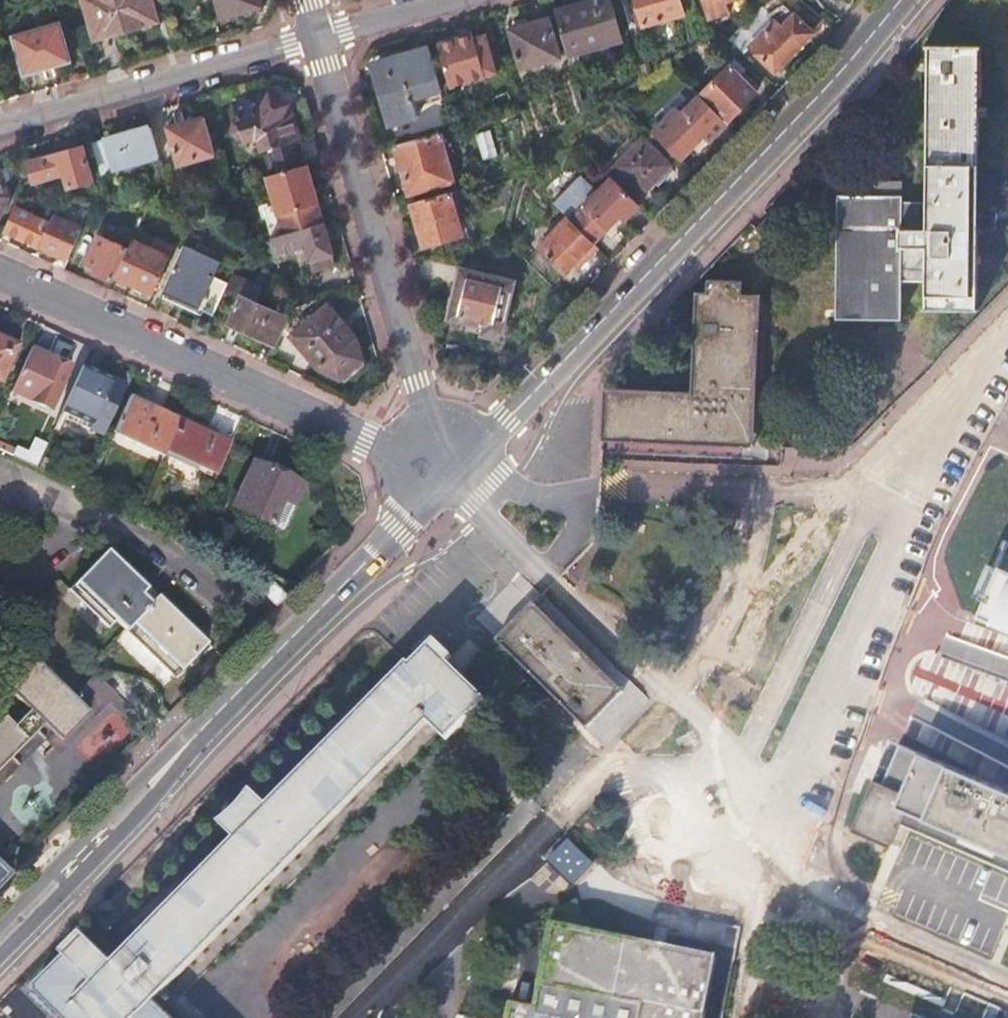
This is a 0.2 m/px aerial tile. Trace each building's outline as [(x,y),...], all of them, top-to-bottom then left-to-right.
[(96,39),(160,22),(154,0),(85,0),(96,39)] [(262,0),(218,0),(223,18),(264,6),(262,0)] [(556,11),(569,56),(571,55),(607,44),(622,40),(610,0),(593,0),(556,11)] [(635,39),(648,35),(645,25),(685,13),(682,0),(624,0),(635,39)] [(725,1),(728,0),(706,0),(711,17),(729,12),(725,1)] [(804,0),(773,0),(763,6),(777,19),(751,46),(777,70),(825,17),(804,0)] [(561,55),(550,17),(512,28),(523,66),(561,55)] [(74,61),(62,22),(16,35),(27,74),(74,61)] [(488,33),(442,46),(453,85),(500,72),(488,33)] [(611,56),(607,44),(571,55),(574,66),(611,56)] [(448,108),(430,46),(374,63),(391,124),(420,116),(418,109),(427,107),(429,113),(448,108)] [(976,242),(976,229),(976,203),(978,49),(980,46),(926,46),(926,202),(902,202),(902,182),(856,181),(855,195),(836,195),(836,318),(900,319),(901,280),(925,280),(924,308),(977,308),(976,242)] [(729,63),(700,92),(729,120),(757,92),(729,63)] [(287,108),(290,101),(288,100),(271,92),(268,98),(262,94),(236,102),(241,119),(233,126),(235,133),(246,137),(249,145),(260,150),(268,149),(272,164),(303,154),(294,112),(287,108)] [(729,120),(700,92),(680,110),(675,105),(650,130),(680,160),(704,136),(711,128),(716,133),(729,120)] [(217,153),(207,116),(170,127),(181,163),(217,153)] [(161,156),(152,126),(95,143),(104,173),(161,156)] [(710,141),(716,133),(711,128),(704,136),(710,141)] [(444,131),(397,145),(411,192),(455,180),(444,131)] [(613,176),(637,199),(656,180),(671,164),(644,137),(609,172),(613,176)] [(95,180),(85,146),(31,161),(36,181),(67,172),(72,186),(95,180)] [(671,164),(656,180),(660,185),(676,168),(671,164)] [(294,231),(326,222),(308,165),(268,176),(280,214),(288,212),(294,231)] [(11,196),(3,169),(0,170),(0,221),(11,196)] [(585,176),(556,204),(568,216),(595,241),(621,216),(625,220),(642,204),(637,199),(613,176),(600,190),(585,176)] [(453,193),(414,202),(426,246),(463,235),(453,193)] [(976,203),(976,229),(988,229),(988,217),(988,203),(976,203)] [(18,207),(6,231),(40,246),(51,222),(18,207)] [(286,234),(294,231),(288,212),(280,214),(286,234)] [(51,222),(40,246),(70,260),(84,228),(55,215),(51,222)] [(581,267),(599,246),(595,241),(568,216),(540,245),(565,271),(576,261),(581,267)] [(339,264),(326,222),(294,231),(286,234),(272,238),(277,255),(309,246),(315,270),(339,264)] [(95,272),(113,280),(128,249),(101,236),(89,263),(97,267),(95,272)] [(134,240),(117,276),(153,292),(175,246),(158,238),(153,249),(134,240)] [(187,245),(165,293),(202,309),(223,261),(187,245)] [(450,318),(465,322),(485,326),(484,333),(495,336),(503,333),(516,280),(461,267),(450,318)] [(279,343),(291,317),(258,302),(264,287),(234,273),(227,290),(241,296),(230,322),(279,343)] [(754,447),(760,295),(741,295),(742,282),(708,280),(707,293),(695,293),(691,392),(605,388),(602,440),(754,447)] [(357,337),(329,304),(293,336),(321,368),(342,378),(364,359),(357,337)] [(485,326),(465,322),(464,329),(484,333),(485,326)] [(0,383),(18,344),(0,335),(0,382),(0,383)] [(32,347),(12,391),(52,409),(69,372),(49,363),(52,357),(32,347)] [(83,366),(61,416),(102,435),(124,384),(83,366)] [(130,397),(114,431),(164,455),(166,449),(180,420),(130,397)] [(217,472),(230,442),(180,420),(166,449),(217,472)] [(284,500),(294,505),(303,484),(255,461),(234,507),(273,525),(284,500)] [(284,529),(294,505),(284,500),(273,525),(284,529)] [(110,550),(72,589),(116,632),(123,625),(177,678),(210,644),(160,595),(154,603),(144,593),(149,587),(110,550)] [(1004,553),(977,615),(1007,629),(1007,555),(1004,553)] [(533,602),(497,639),(589,728),(625,691),(533,602)] [(440,641),(415,668),(411,665),(393,684),(270,810),(254,794),(239,811),(221,826),(237,843),(113,971),(81,939),(60,958),(63,963),(34,992),(59,1017),(162,1017),(154,1010),(433,725),(452,743),(485,712),(492,703),(467,681),(453,664),(458,659),(453,654),(440,641)] [(53,733),(63,742),(90,715),(80,705),(31,656),(4,683),(31,711),(16,725),(7,717),(0,723),(0,787),(53,733)] [(80,705),(90,715),(107,698),(97,688),(80,705)] [(935,744),(940,732),(915,720),(909,732),(935,744)] [(901,745),(883,784),(874,780),(852,830),(892,847),(902,824),(1007,870),(1007,791),(901,745)] [(11,875),(0,864),(0,886),(11,875)] [(708,955),(547,921),(530,1001),(509,996),(504,1017),(696,1017),(708,955)] [(947,999),(888,973),(885,980),(944,1006),(947,999)] [(963,993),(953,1017),(994,1017),(998,1009),(963,993)]
